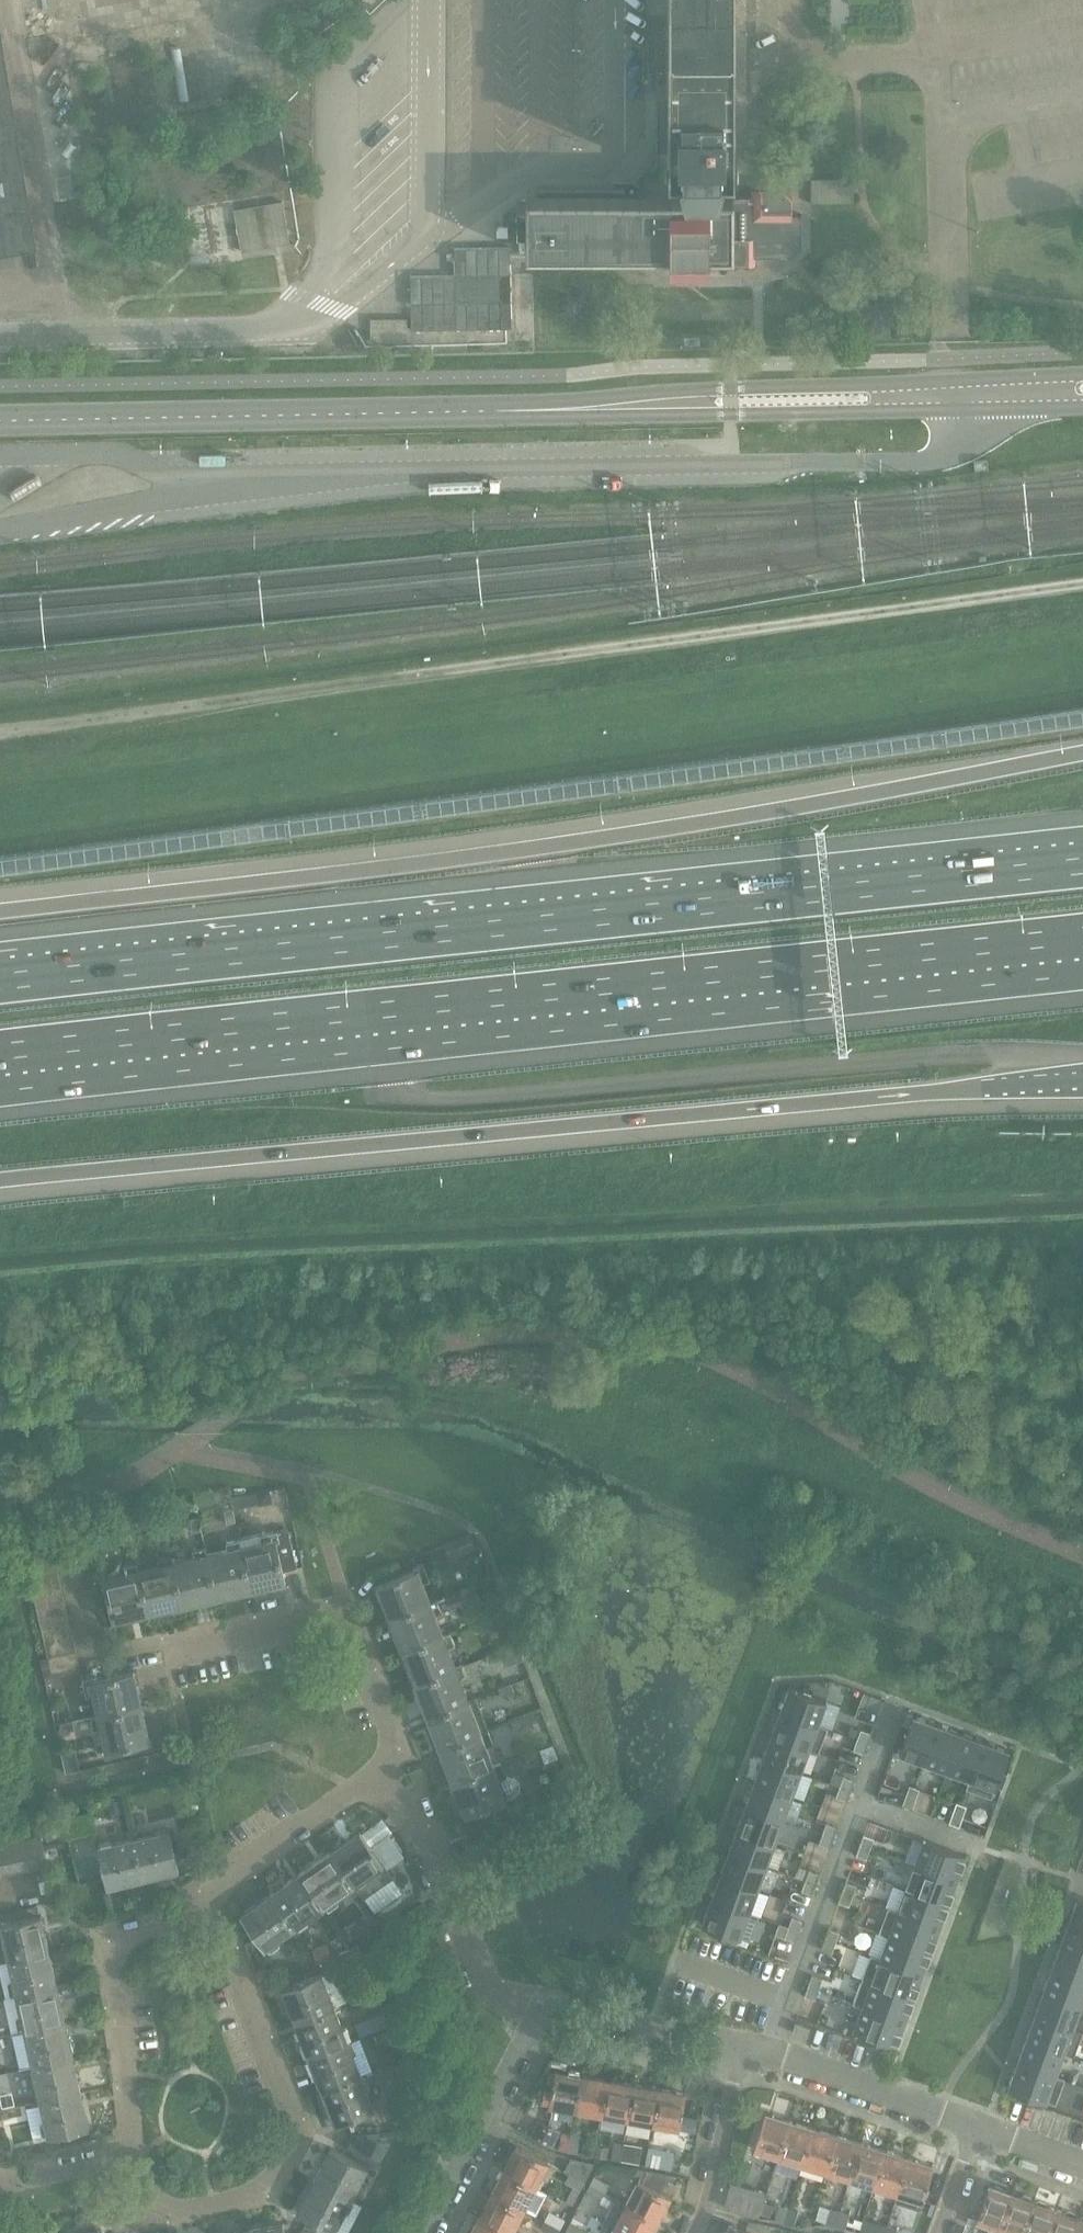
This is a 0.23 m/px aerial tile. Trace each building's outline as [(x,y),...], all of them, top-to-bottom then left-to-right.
[(678,169),(684,185),(697,185),(707,186),(713,186),(720,168),(731,166),(731,0),(666,0),(664,169),(678,169)] [(855,176),(812,176),(812,201),(855,201),(855,176)] [(707,186),(697,185),(697,195),(707,195),(707,186)] [(731,195),(707,195),(697,195),(526,194),(526,252),(668,252),(668,266),(748,267),(748,256),(790,257),(800,247),(800,213),(789,212),(790,198),(781,189),(759,189),(759,197),(731,197),(731,195)] [(235,208),(243,249),(287,241),(279,200),(235,208)] [(455,272),(412,272),(412,328),(511,328),(512,245),(455,245),(455,272)] [(370,341),(407,342),(407,321),(370,320),(370,341)] [(244,1495),(231,1497),(233,1507),(246,1504),(244,1495)] [(265,1515),(274,1513),(271,1500),(262,1502),(265,1515)] [(227,1524),(236,1522),(233,1509),(224,1511),(227,1524)] [(193,1532),(202,1530),(199,1517),(190,1519),(193,1532)] [(159,1540),(168,1538),(164,1525),(156,1527),(159,1540)] [(262,1542),(241,1546),(241,1547),(251,1594),(252,1593),(251,1590),(284,1582),(285,1586),(287,1585),(283,1571),(297,1567),(288,1528),(260,1534),(262,1542)] [(125,1548),(133,1546),(130,1533),(121,1535),(125,1548)] [(251,1594),(241,1547),(241,1546),(240,1539),(226,1542),(228,1549),(207,1554),(206,1554),(217,1601),(218,1601),(217,1597),(250,1590),(250,1594),(251,1594)] [(194,1557),(173,1562),(172,1562),(183,1609),(184,1609),(183,1605),(215,1598),(216,1602),(217,1601),(206,1554),(207,1554),(206,1547),(192,1550),(194,1557)] [(159,1565),(139,1570),(138,1570),(149,1617),(150,1617),(149,1613),(181,1606),(182,1610),(183,1609),(172,1562),(173,1562),(172,1555),(158,1558),(159,1565)] [(55,1559),(27,1566),(30,1578),(58,1572),(55,1559)] [(148,1617),(149,1617),(138,1570),(139,1570),(138,1563),(124,1566),(125,1573),(105,1578),(103,1571),(101,1571),(114,1625),(116,1625),(115,1621),(147,1614),(148,1617)] [(385,1619),(386,1620),(438,1600),(438,1599),(431,1602),(423,1582),(430,1579),(424,1563),(414,1566),(415,1570),(373,1586),(373,1588),(377,1587),(389,1618),(385,1619)] [(58,1572),(30,1578),(33,1592),(61,1585),(58,1572)] [(61,1585),(33,1592),(36,1604),(64,1598),(61,1585)] [(474,1586),(461,1590),(464,1599),(477,1594),(474,1586)] [(461,1590),(443,1597),(447,1605),(459,1601),(464,1599),(461,1590)] [(64,1598),(36,1604),(39,1617),(67,1610),(64,1598)] [(438,1600),(386,1620),(386,1621),(390,1619),(402,1650),(398,1652),(398,1653),(451,1633),(450,1632),(443,1635),(436,1615),(443,1612),(438,1600)] [(67,1610),(39,1617),(42,1630),(70,1623),(67,1610)] [(486,1618),(473,1623),(477,1631),(489,1627),(486,1618)] [(70,1623),(42,1630),(45,1643),(73,1637),(70,1623)] [(451,1633),(398,1653),(399,1654),(403,1652),(414,1683),(410,1685),(411,1686),(463,1665),(456,1667),(448,1647),(455,1645),(451,1633)] [(73,1637),(45,1643),(48,1656),(76,1650),(73,1637)] [(76,1650),(48,1656),(52,1672),(79,1666),(76,1650)] [(499,1651),(486,1656),(489,1664),(502,1659),(499,1651)] [(463,1665),(411,1686),(411,1687),(415,1685),(427,1716),(423,1718),(476,1698),(475,1697),(469,1700),(461,1680),(468,1677),(463,1665)] [(94,1695),(98,1715),(98,1716),(146,1705),(141,1706),(134,1673),(138,1672),(138,1670),(93,1680),(92,1676),(82,1679),(86,1697),(94,1695)] [(511,1684),(498,1689),(502,1697),(514,1692),(511,1684)] [(818,1724),(826,1700),(789,1687),(780,1711),(827,1728),(827,1727),(818,1724)] [(476,1698),(423,1718),(424,1719),(428,1718),(440,1749),(436,1750),(436,1751),(488,1731),(488,1730),(481,1733),(473,1713),(480,1710),(476,1698)] [(98,1716),(98,1715),(91,1717),(94,1731),(101,1729),(106,1749),(98,1751),(99,1753),(154,1740),(153,1739),(149,1740),(142,1707),(146,1706),(146,1705),(98,1716)] [(819,1752),(827,1728),(780,1711),(771,1734),(819,1752)] [(530,1714),(524,1716),(527,1725),(533,1723),(538,1721),(534,1712),(530,1714)] [(924,1762),(938,1724),(913,1715),(900,1753),(924,1762)] [(524,1716),(511,1721),(514,1730),(527,1725),(524,1716)] [(73,1721),(59,1724),(61,1733),(75,1730),(73,1721)] [(947,1770),(961,1733),(938,1724),(924,1762),(947,1770)] [(867,1743),(871,1733),(861,1729),(857,1739),(867,1743)] [(488,1731),(436,1751),(436,1752),(440,1751),(452,1782),(448,1783),(448,1784),(501,1764),(501,1763),(494,1766),(486,1746),(493,1743),(488,1731)] [(967,1789),(985,1741),(961,1733),(947,1770),(970,1778),(966,1788),(967,1789)] [(808,1749),(818,1753),(819,1752),(771,1734),(763,1758),(800,1772),(808,1749)] [(864,1753),(867,1743),(857,1739),(853,1749),(864,1753)] [(1001,1772),(1009,1750),(985,1741),(967,1789),(992,1798),(996,1786),(1002,1788),(1001,1790),(1002,1790),(1009,1771),(1008,1770),(1007,1774),(1001,1772)] [(536,1749),(524,1754),(527,1762),(539,1757),(536,1749)] [(792,1795),(800,1772),(763,1758),(754,1781),(792,1795)] [(78,1760),(64,1763),(66,1772),(80,1769),(80,1768),(78,1760)] [(501,1764),(448,1784),(449,1785),(453,1784),(465,1814),(461,1816),(461,1818),(470,1814),(503,1802),(514,1798),(513,1796),(506,1798),(499,1778),(505,1776),(501,1764)] [(850,1790),(854,1780),(843,1776),(840,1786),(850,1790)] [(783,1819),(792,1795),(754,1781),(746,1805),(783,1819)] [(846,1800),(850,1790),(840,1786),(836,1796),(846,1800)] [(916,1799),(919,1790),(909,1786),(906,1796),(916,1799)] [(912,1809),(916,1799),(906,1796),(902,1805),(912,1809)] [(118,1799),(109,1801),(112,1813),(121,1811),(118,1799)] [(503,1802),(470,1814),(473,1823),(506,1810),(503,1802)] [(963,1817),(966,1807),(956,1803),(953,1813),(963,1817)] [(774,1842),(783,1819),(746,1805),(737,1828),(774,1842)] [(959,1826),(963,1817),(953,1813),(949,1823),(959,1826)] [(833,1837),(837,1827),(826,1823),(823,1833),(833,1837)] [(766,1866),(774,1842),(737,1828),(728,1852),(766,1866)] [(136,1831),(132,1833),(142,1878),(179,1870),(170,1830),(138,1837),(136,1831)] [(393,1877),(360,1831),(329,1852),(353,1886),(354,1886),(363,1898),(393,1877)] [(97,1846),(106,1887),(142,1878),(132,1833),(128,1834),(129,1839),(97,1846)] [(829,1847),(833,1837),(823,1833),(819,1843),(829,1847)] [(870,1848),(874,1838),(864,1834),(860,1845),(870,1848)] [(41,1837),(27,1840),(33,1869),(48,1865),(41,1837)] [(27,1840),(12,1843),(19,1872),(33,1869),(27,1840)] [(957,1880),(966,1856),(924,1840),(915,1865),(957,1880)] [(0,1846),(0,1853),(5,1875),(19,1872),(12,1843),(0,1846)] [(866,1859),(870,1848),(860,1845),(856,1855),(866,1859)] [(329,1852),(300,1873),(324,1907),(349,1889),(352,1893),(356,1891),(353,1886),(329,1852)] [(757,1889),(766,1866),(728,1852),(720,1875),(757,1889)] [(948,1904),(957,1880),(915,1865),(906,1888),(948,1904)] [(816,1884),(819,1874),(809,1870),(805,1880),(816,1884)] [(300,1873),(270,1893),(294,1928),(320,1910),(323,1914),(327,1911),(324,1907),(300,1873)] [(749,1911),(757,1889),(720,1875),(711,1899),(759,1916),(759,1915),(749,1911)] [(812,1894),(816,1884),(805,1880),(802,1890),(812,1894)] [(853,1895),(857,1885),(846,1881),(843,1892),(853,1895)] [(940,1927),(948,1904),(906,1888),(898,1911),(888,1907),(888,1908),(940,1927)] [(849,1906),(853,1895),(843,1892),(839,1902),(849,1906)] [(240,1915),(245,1923),(264,1949),(290,1930),(294,1935),(298,1932),(294,1928),(270,1893),(240,1915)] [(1078,1897),(1069,1921),(1082,1926),(1082,1899),(1078,1897)] [(750,1941),(759,1916),(711,1899),(702,1923),(724,1931),(722,1937),(719,1935),(718,1936),(738,1943),(738,1942),(736,1942),(738,1936),(750,1941)] [(931,1951),(940,1927),(888,1908),(879,1931),(931,1951)] [(8,1961),(50,1952),(41,1915),(1,1924),(1,1925),(0,1925),(0,1930),(2,1930),(8,1961)] [(798,1931),(802,1921),(792,1917),(788,1927),(798,1931)] [(1069,1921),(1060,1945),(1082,1953),(1082,1926),(1069,1921)] [(779,1924),(775,1934),(784,1937),(788,1927),(779,1924)] [(795,1941),(798,1931),(788,1927),(784,1937),(795,1941)] [(836,1942),(839,1932),(829,1928),(826,1939),(836,1942)] [(923,1974),(931,1951),(879,1931),(879,1933),(889,1936),(881,1958),(871,1954),(870,1955),(923,1974)] [(832,1952),(836,1942),(826,1939),(822,1949),(832,1952)] [(325,1945),(313,1950),(318,1962),(330,1957),(325,1945)] [(1060,1945),(1052,1968),(1082,1980),(1082,1953),(1060,1945)] [(50,1952),(8,1961),(3,1962),(4,1966),(10,1965),(16,1995),(58,1987),(50,1952)] [(914,1998),(923,1974),(870,1955),(862,1979),(914,1998)] [(266,1968),(256,1972),(261,1985),(271,1981),(266,1968)] [(1082,1998),(1082,1980),(1052,1968),(1043,1991),(1080,2005),(1082,1998)] [(282,1988),(295,2022),(334,2007),(323,1978),(327,1976),(325,1972),(321,1973),(321,1972),(282,1988)] [(819,1989),(822,1979),(812,1975),(808,1986),(819,1989)] [(906,2021),(914,1998),(862,1979),(853,2002),(906,2021)] [(815,2000),(819,1989),(808,1986),(805,1996),(815,2000)] [(58,1987),(16,1995),(11,1997),(12,2001),(17,2000),(24,2031),(66,2022),(58,1987)] [(1072,2029),(1080,2005),(1043,1991),(1034,2015),(1072,2029)] [(897,2046),(906,2021),(853,2002),(853,2003),(863,2007),(854,2030),(897,2046)] [(338,2005),(334,2007),(295,2022),(309,2056),(347,2040),(336,2011),(340,2009),(338,2005)] [(382,2013),(369,2018),(374,2030),(387,2025),(382,2013)] [(1063,2052),(1072,2029),(1034,2015),(1026,2039),(1063,2052)] [(73,2057),(66,2022),(24,2031),(11,2034),(19,2068),(26,2067),(73,2057)] [(1055,2076),(1063,2052),(1026,2039),(1017,2062),(1055,2076)] [(347,2040),(309,2056),(322,2090),(361,2074),(365,2073),(363,2068),(359,2070),(347,2040)] [(81,2092),(73,2057),(26,2067),(27,2071),(33,2070),(40,2101),(81,2092)] [(1046,2100),(1055,2076),(1017,2062),(1008,2086),(1046,2100)] [(550,2100),(549,2106),(575,2110),(582,2075),(555,2070),(552,2089),(545,2088),(543,2099),(550,2100)] [(361,2074),(322,2090),(335,2124),(374,2109),(374,2108),(378,2106),(376,2102),(372,2103),(361,2074)] [(608,2079),(582,2075),(575,2110),(601,2115),(608,2079)] [(633,2084),(608,2079),(601,2115),(627,2120),(633,2084)] [(659,2089),(633,2084),(627,2120),(653,2124),(659,2089)] [(682,2117),(686,2093),(659,2089),(653,2124),(679,2129),(682,2117)] [(81,2092),(40,2101),(35,2102),(36,2107),(41,2106),(48,2138),(90,2129),(81,2092)] [(764,2113),(753,2148),(778,2156),(789,2121),(764,2113)] [(682,2117),(679,2129),(695,2132),(698,2119),(682,2117)] [(813,2128),(789,2121),(778,2156),(802,2164),(813,2128)] [(837,2135),(813,2128),(802,2164),(826,2171),(837,2135)] [(559,2149),(568,2150),(571,2133),(562,2132),(559,2149)] [(580,2135),(571,2133),(568,2150),(577,2152),(580,2135)] [(861,2143),(837,2135),(826,2171),(850,2179),(861,2143)] [(364,2138),(359,2149),(370,2155),(376,2144),(364,2138)] [(611,2158),(620,2160),(623,2143),(614,2141),(611,2158)] [(639,2163),(643,2146),(623,2143),(620,2160),(629,2161),(639,2163)] [(885,2150),(861,2143),(850,2179),(874,2186),(885,2150)] [(516,2145),(503,2170),(536,2187),(549,2162),(516,2145)] [(331,2147),(313,2179),(351,2199),(366,2171),(370,2173),(372,2170),(367,2167),(368,2166),(331,2147)] [(909,2158),(885,2150),(874,2186),(898,2193),(909,2158)] [(581,2189),(595,2162),(573,2158),(565,2172),(568,2173),(564,2181),(581,2189)] [(933,2165),(909,2158),(898,2193),(922,2201),(933,2165)] [(682,2159),(680,2171),(689,2173),(692,2161),(682,2159)] [(638,2180),(626,2203),(658,2220),(671,2196),(661,2191),(668,2177),(649,2167),(642,2181),(638,2180)] [(503,2170),(491,2193),(524,2210),(536,2187),(503,2170)] [(594,2176),(590,2185),(606,2193),(610,2184),(594,2176)] [(296,2212),(302,2215),(334,2231),(335,2230),(340,2232),(342,2228),(338,2225),(351,2199),(313,2179),(296,2212)] [(992,2186),(989,2185),(977,2219),(991,2225),(989,2232),(992,2232),(999,2232),(1013,2193),(1003,2190),(1002,2186),(995,2184),(992,2186)] [(606,2193),(590,2185),(586,2193),(602,2201),(606,2193)] [(491,2193),(480,2216),(512,2232),(524,2210),(491,2193)] [(1013,2193),(999,2232),(1009,2232),(1010,2231),(1014,2232),(1025,2232),(1035,2201),(1032,2200),(1031,2197),(1024,2195),(1021,2196),(1013,2193)] [(761,2212),(764,2202),(754,2199),(750,2214),(759,2217),(761,2212)] [(1036,2202),(1035,2201),(1025,2232),(1049,2232),(1057,2209),(1047,2205),(1046,2202),(1039,2200),(1036,2202)] [(771,2216),(774,2205),(764,2202),(761,2212),(771,2216)] [(626,2203),(614,2226),(628,2232),(652,2232),(658,2220),(626,2203)] [(774,2219),(784,2222),(789,2207),(779,2204),(774,2219)] [(799,2210),(789,2207),(784,2222),(794,2225),(799,2210)] [(826,2223),(836,2226),(840,2211),(830,2208),(826,2223)] [(1057,2209),(1049,2232),(1074,2232),(1079,2217),(1076,2216),(1075,2213),(1068,2211),(1066,2212),(1057,2209)] [(548,2211),(544,2219),(560,2228),(565,2220),(548,2211)] [(850,2214),(840,2211),(836,2226),(846,2229),(850,2214)] [(471,2232),(512,2232),(480,2216),(471,2232)] [(1081,2218),(1079,2217),(1074,2232),(1082,2232),(1082,2216),(1081,2218)] [(544,2219),(540,2227),(552,2232),(558,2232),(560,2228),(544,2219)] [(248,2231),(248,2232),(285,2232),(283,2222),(248,2231)] [(566,2231),(571,2232),(584,2232),(586,2229),(571,2222),(566,2231)] [(725,2232),(751,2232),(731,2222),(725,2232)] [(888,2226),(876,2223),(873,2232),(886,2232),(888,2226)]
